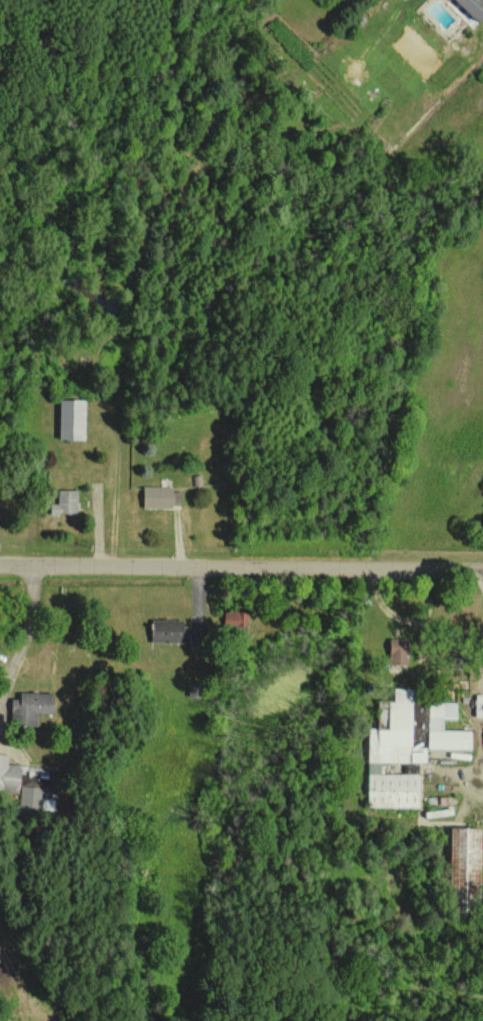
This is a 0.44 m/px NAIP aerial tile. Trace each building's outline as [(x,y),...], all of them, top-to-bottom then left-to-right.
[(476,23),(482,16),(482,0),(451,0),(476,23)] [(83,439),(84,399),(59,399),(58,439),(83,439)] [(180,507),(181,491),(172,491),(172,486),(142,485),(142,506),(180,507)] [(77,489),(57,490),(58,503),(49,503),(50,513),(78,513),(77,489)] [(247,628),(247,611),(224,611),(223,627),(247,628)] [(151,641),(182,642),(183,619),(151,618),(151,641)] [(407,638),(389,638),(388,664),(407,664),(407,638)] [(367,806),(418,807),(419,774),(384,773),(384,762),(426,762),(426,747),(411,747),(412,688),(394,688),(394,701),(389,701),(388,728),(368,728),(367,806)] [(52,692),(19,692),(19,698),(11,698),(11,723),(36,724),(36,712),(52,713),(52,692)] [(470,749),(470,730),(442,730),(443,718),(456,718),(456,703),(428,702),(427,748),(470,749)] [(18,790),(19,764),(7,764),(8,753),(0,753),(0,789),(18,790)] [(480,827),(450,826),(449,908),(471,909),(471,897),(479,897),(480,827)]
